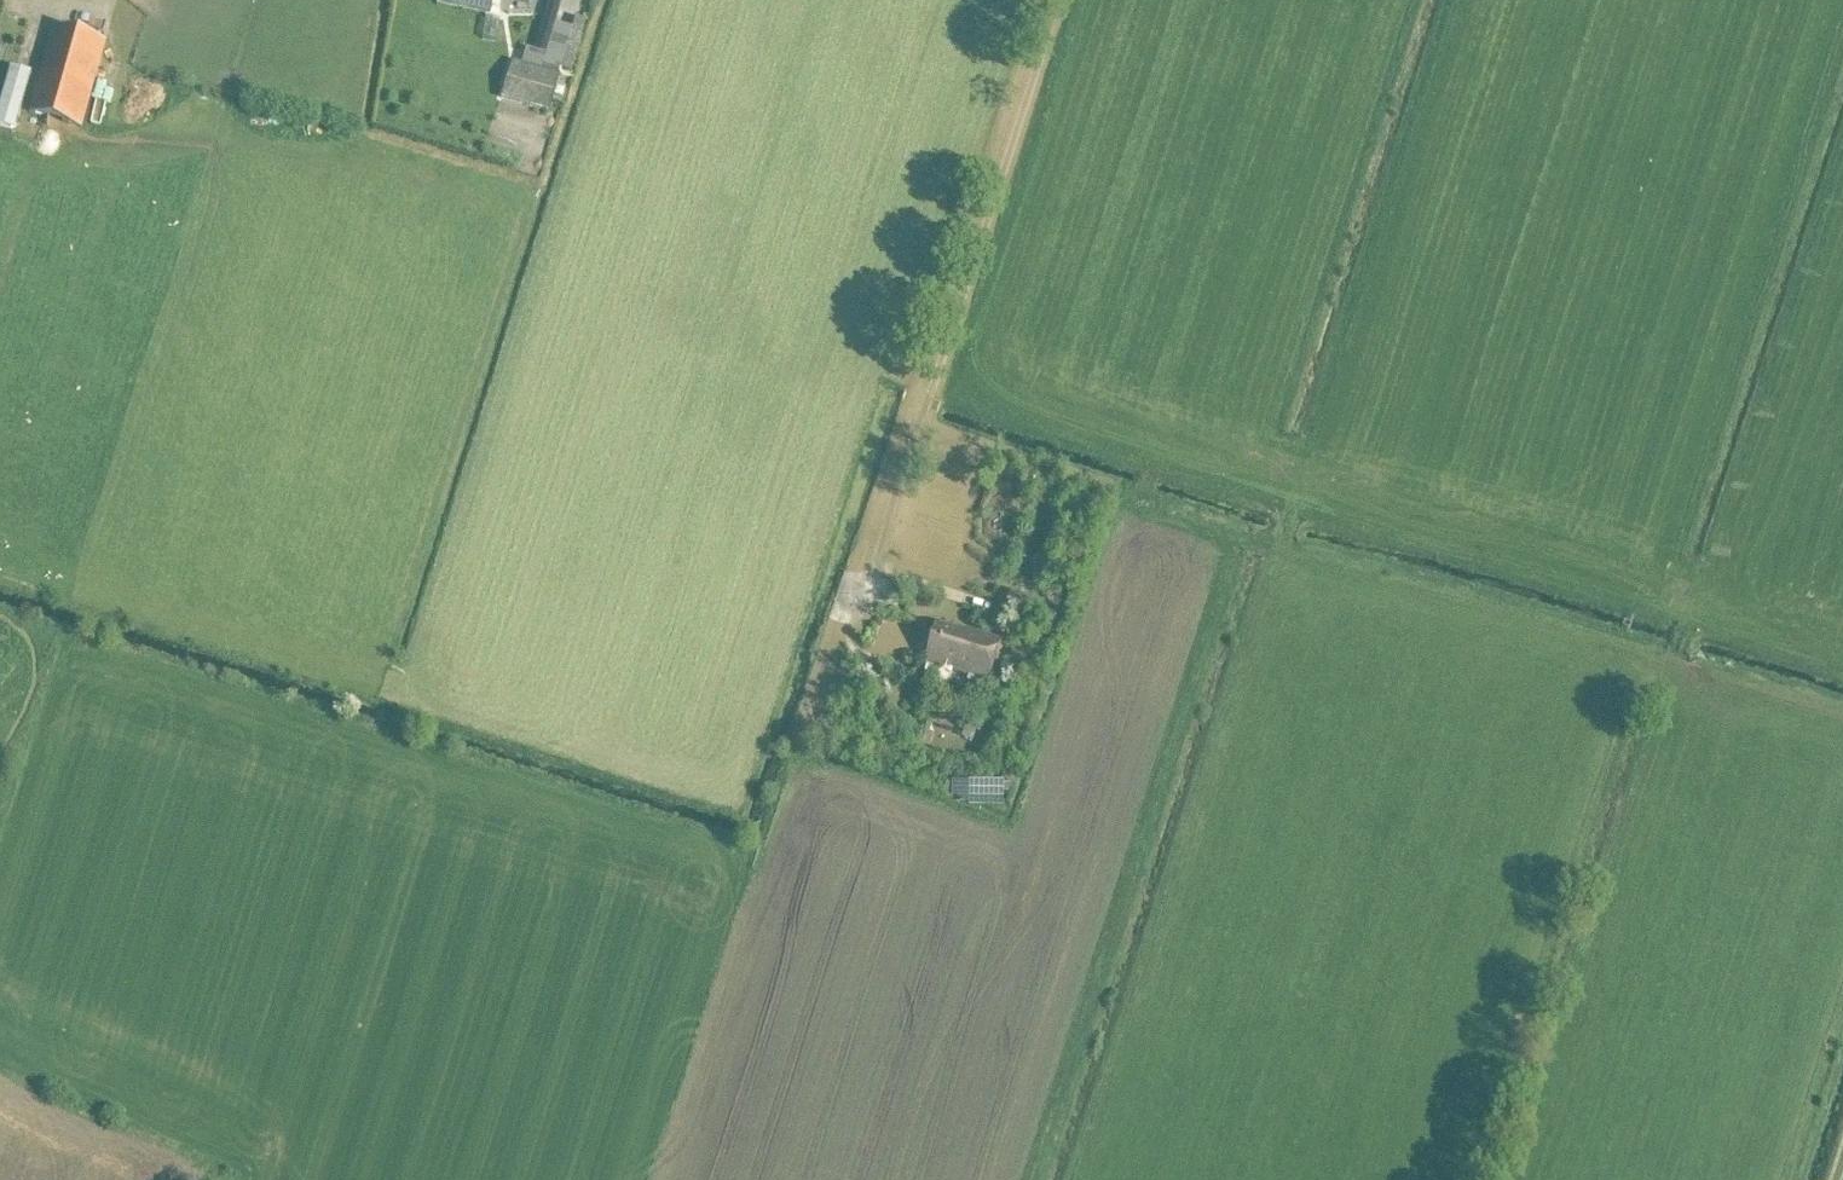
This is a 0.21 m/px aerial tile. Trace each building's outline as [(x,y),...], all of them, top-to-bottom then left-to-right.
[(495,0),(440,0),(439,5),(492,17),(495,0)] [(566,0),(553,0),(543,55),(560,59),(561,51),(557,50),(566,0)] [(581,19),(570,65),(581,67),(591,21),(581,19)] [(103,39),(52,25),(29,110),(81,124),(103,39)] [(507,99),(556,112),(566,74),(518,60),(507,99)] [(12,69),(0,107),(0,125),(17,131),(33,76),(12,69)] [(981,640),(938,626),(927,662),(989,682),(1002,640),(983,634),(981,640)] [(1017,692),(1027,658),(1013,654),(1003,688),(1017,692)] [(1004,804),(1004,786),(969,785),(969,800),(996,800),(996,804),(1004,804)]
